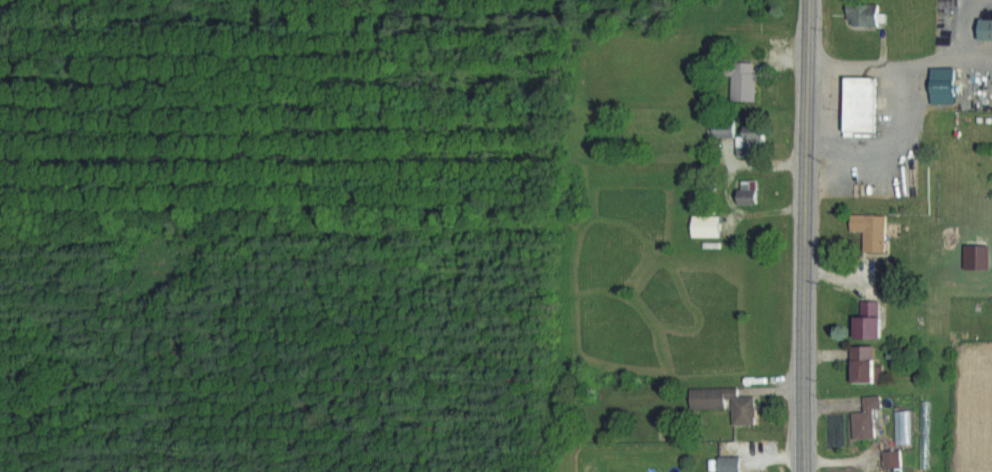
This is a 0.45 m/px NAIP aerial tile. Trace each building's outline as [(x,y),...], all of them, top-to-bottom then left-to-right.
[(850,25),(882,25),(882,2),(850,2),(850,25)] [(982,41),(991,41),(991,22),(982,22),(982,41)] [(734,101),(759,101),(759,61),(734,61),(734,101)] [(846,78),(846,130),(875,130),(876,79),(846,78)] [(932,81),(932,101),(957,101),(957,81),(932,81)] [(738,156),(768,156),(768,127),(747,127),(747,135),(737,135),(737,120),(715,120),(715,136),(738,136),(738,156)] [(743,203),(762,203),(762,180),(743,180),(743,203)] [(867,231),(866,252),(889,252),(890,213),(855,213),(854,230),(867,231)] [(860,338),(885,338),(885,299),(860,299),(860,338)] [(855,382),(879,382),(879,346),(855,346),(855,382)] [(759,424),(759,396),(741,396),(741,388),(693,388),(693,410),(735,409),(735,425),(759,424)] [(876,408),(883,407),(883,395),(866,396),(866,412),(854,412),(855,438),(877,438),(876,408)] [(905,448),(884,451),(885,468),(907,465),(905,448)] [(743,456),(722,456),(722,471),(743,471),(743,456)]
